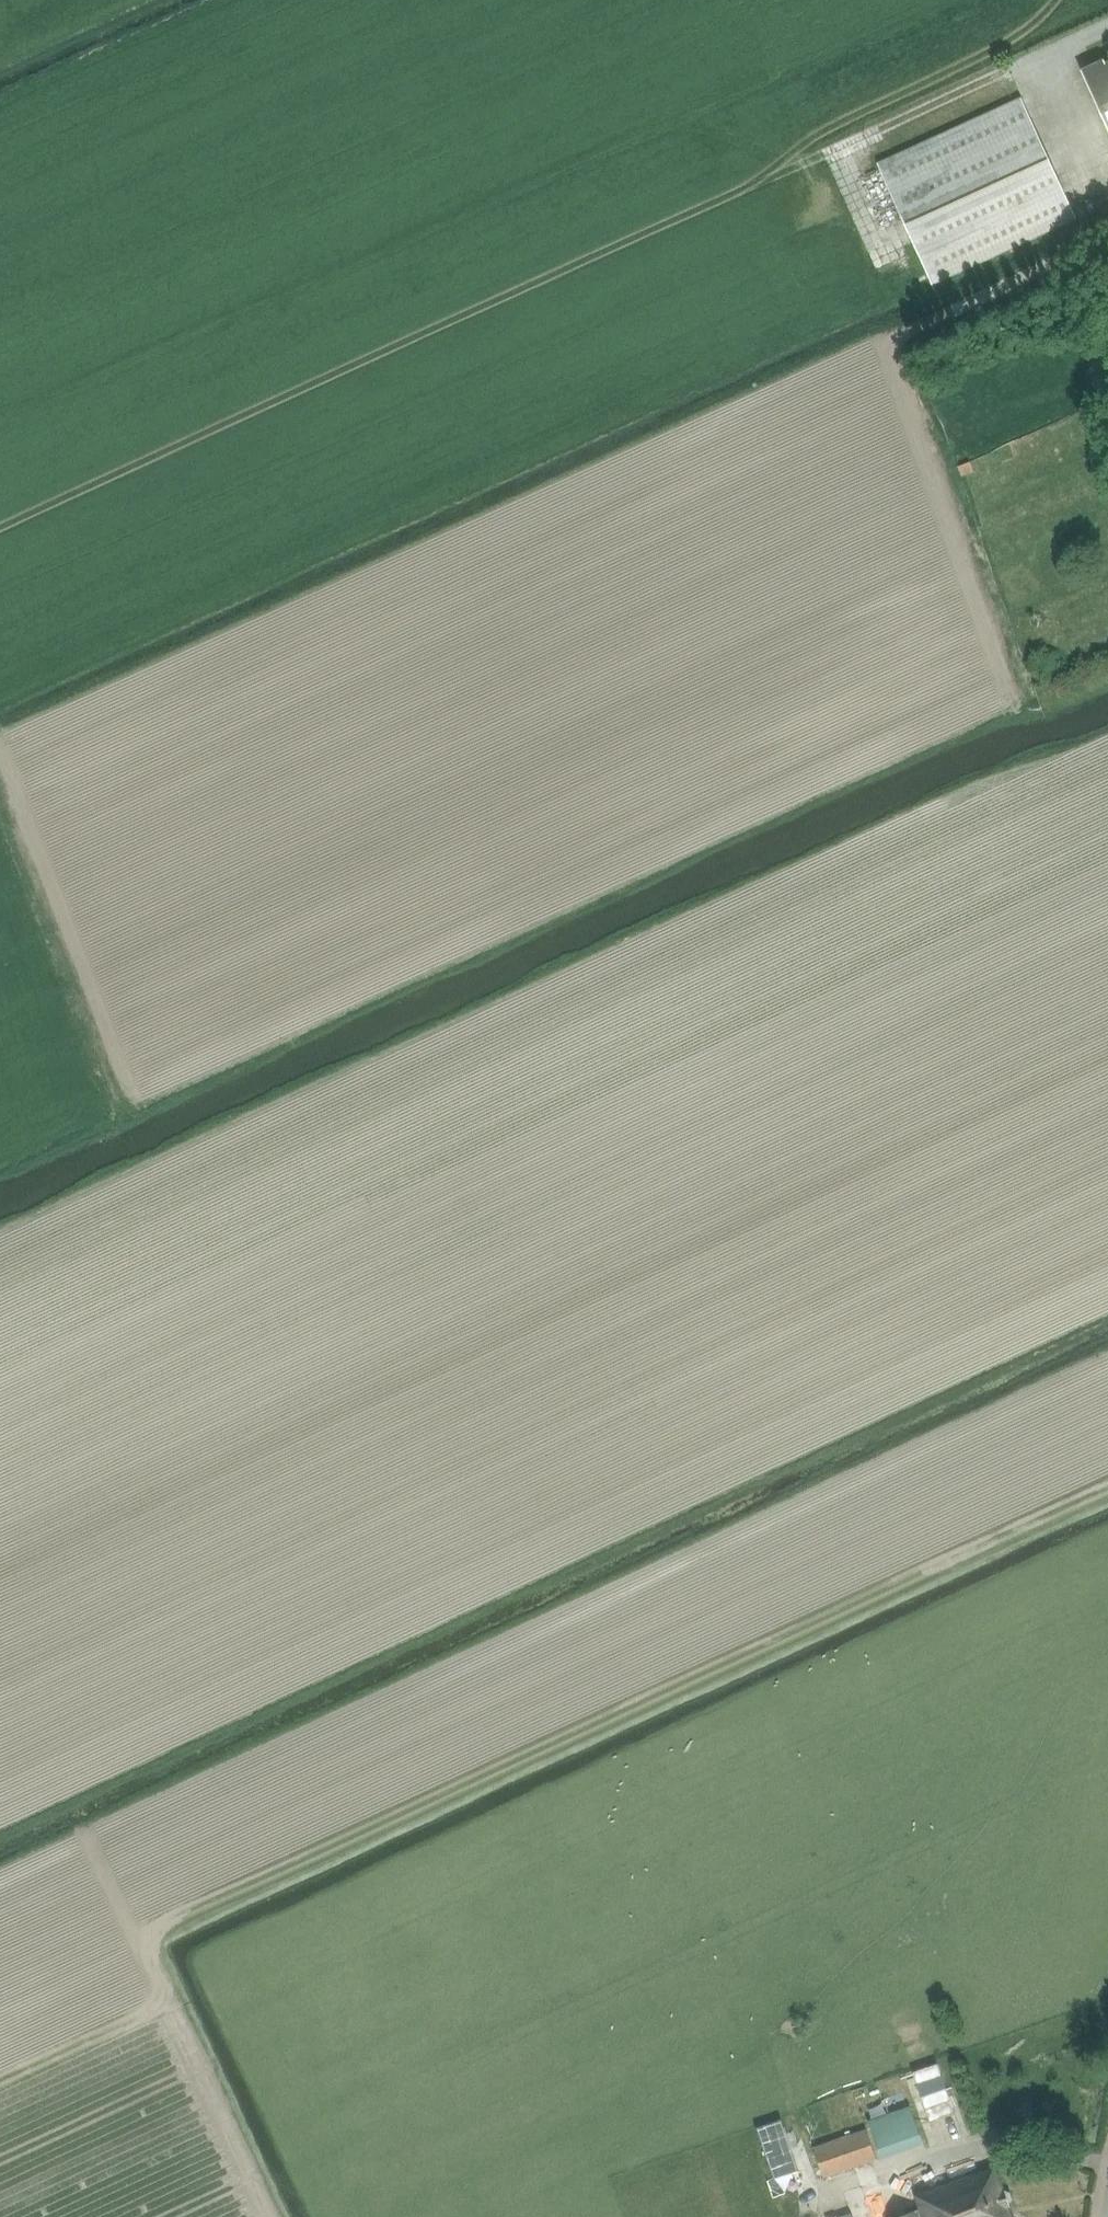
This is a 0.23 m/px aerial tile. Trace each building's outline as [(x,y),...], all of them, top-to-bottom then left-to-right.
[(1107,130),(1107,63),(1083,74),(1107,130)] [(879,168),(931,281),(1075,215),(1023,102),(879,168)] [(882,2159),(925,2144),(911,2105),(868,2120),(882,2159)] [(825,2178),(878,2159),(868,2128),(814,2147),(825,2178)] [(949,2181),(915,2194),(921,2208),(896,2216),(1016,2216),(1011,2203),(1014,2199),(1011,2190),(1006,2189),(997,2164),(971,2174),(966,2161),(945,2168),(949,2181)]
